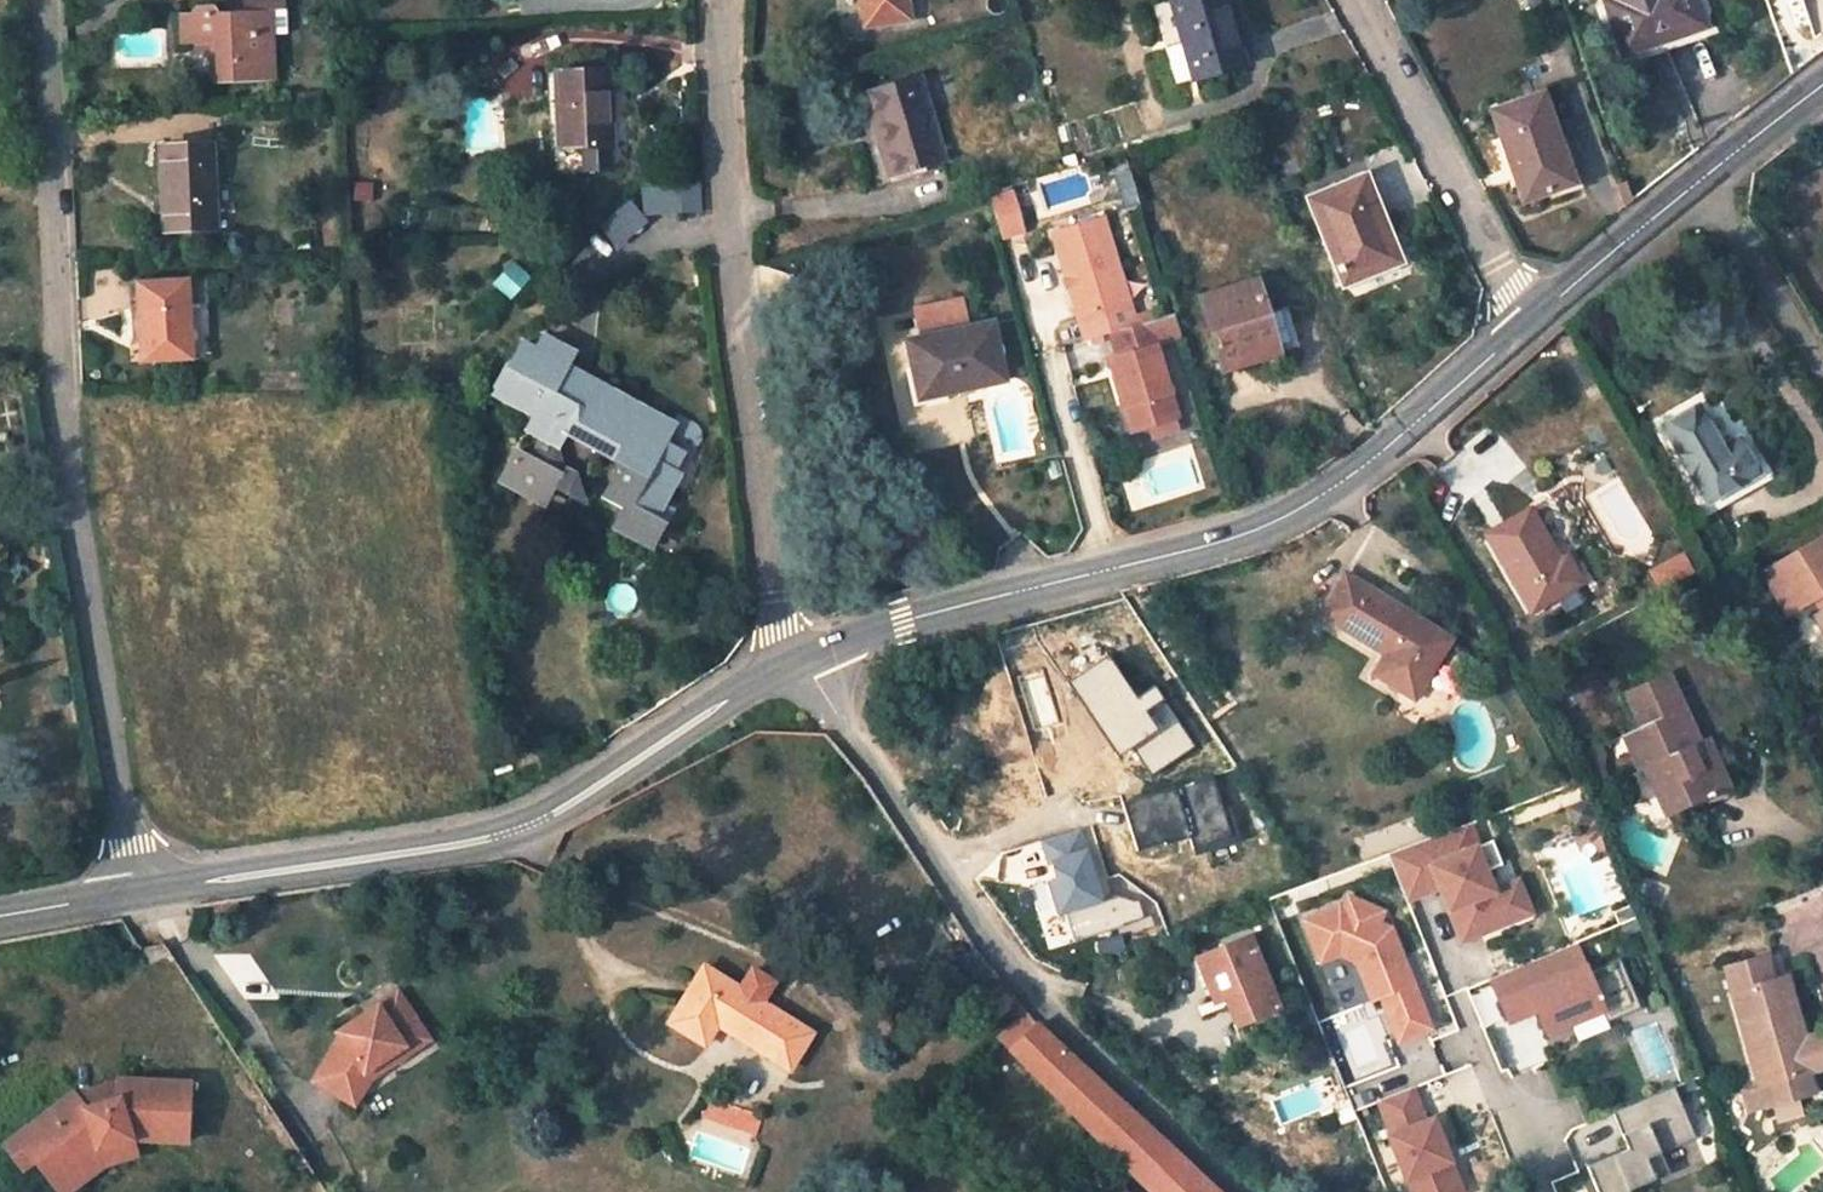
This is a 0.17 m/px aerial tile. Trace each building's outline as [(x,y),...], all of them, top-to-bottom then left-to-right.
[(210,82),(274,80),(270,9),(284,9),(284,0),(242,0),(242,10),(215,11),(212,8),(210,6),(205,5),(200,5),(195,7),(194,9),(193,9),(191,13),(177,13),(179,44),(208,43),(210,82)] [(865,26),(909,19),(906,0),(861,0),(865,26)] [(1192,78),(1243,63),(1225,0),(1169,0),(1192,78)] [(1694,0),(1614,0),(1608,2),(1625,51),(1702,24),(1694,0)] [(614,167),(608,68),(547,71),(553,170),(614,167)] [(917,74),(862,91),(888,177),(944,160),(917,74)] [(1541,91),(1491,108),(1521,201),(1573,183),(1541,91)] [(211,143),(159,145),(163,230),(214,229),(211,143)] [(1783,191),(1800,218),(1822,203),(1822,166),(1783,191)] [(1362,177),(1311,197),(1343,280),(1395,259),(1362,177)] [(622,198),(643,214),(680,216),(676,183),(635,184),(622,198)] [(1025,228),(1014,191),(991,197),(1001,235),(1025,228)] [(622,198),(594,226),(617,245),(645,217),(645,216),(643,214),(622,198)] [(1053,230),(1087,340),(1111,332),(1137,324),(1102,214),(1053,230)] [(135,281),(141,361),(192,359),(189,300),(208,298),(207,278),(188,279),(135,281)] [(1255,278),(1198,295),(1223,371),(1298,347),(1285,306),(1266,312),(1255,278)] [(964,326),(957,298),(913,308),(919,337),(964,326)] [(1108,357),(1123,404),(1136,411),(1142,427),(1150,425),(1175,417),(1178,416),(1154,342),(1181,334),(1174,314),(1137,324),(1111,332),(1117,355),(1108,357)] [(919,337),(907,339),(917,391),(954,383),(956,390),(1003,379),(990,321),(964,326),(919,337)] [(595,389),(583,382),(562,370),(573,350),(543,333),(535,348),(522,340),(492,394),(508,401),(528,396),(538,401),(542,419),(547,423),(530,455),(515,447),(500,476),(545,501),(552,486),(580,501),(571,473),(561,467),(554,448),(562,434),(570,419),(577,423),(595,389)] [(577,423),(619,445),(611,459),(614,471),(609,483),(615,503),(623,508),(615,524),(652,544),(666,522),(656,516),(662,504),(670,491),(665,488),(672,474),(667,472),(679,450),(663,442),(669,430),(595,389),(577,423)] [(1123,404),(1131,431),(1142,427),(1136,411),(1123,404)] [(1721,452),(1699,411),(1668,429),(1708,500),(1757,473),(1739,442),(1721,452)] [(1154,438),(1179,430),(1175,417),(1150,425),(1154,438)] [(577,423),(570,419),(562,434),(569,438),(577,423)] [(569,438),(611,459),(619,445),(577,423),(569,438)] [(671,509),(662,504),(656,516),(666,522),(671,509)] [(1563,561),(1532,510),(1488,535),(1532,612),(1583,581),(1568,557),(1563,561)] [(1765,575),(1789,615),(1814,601),(1821,614),(1816,617),(1822,628),(1822,541),(1765,575)] [(1451,639),(1347,575),(1322,615),(1386,657),(1375,676),(1415,700),(1451,639)] [(1099,643),(1058,671),(1108,746),(1127,733),(1151,768),(1195,739),(1148,669),(1126,684),(1099,643)] [(1731,789),(1714,750),(1705,755),(1699,741),(1668,674),(1626,694),(1641,729),(1625,738),(1640,772),(1645,770),(1655,792),(1661,789),(1673,815),(1731,789)] [(1708,737),(1699,741),(1705,755),(1714,750),(1708,737)] [(1214,774),(1123,802),(1138,850),(1165,842),(1166,844),(1190,837),(1194,848),(1233,835),(1214,774)] [(1668,818),(1673,815),(1661,789),(1655,792),(1668,818)] [(1090,826),(1046,838),(1074,944),(1155,922),(1145,887),(1109,897),(1090,826)] [(1459,827),(1391,852),(1409,899),(1454,881),(1475,935),(1545,908),(1533,875),(1507,884),(1500,865),(1516,858),(1507,834),(1468,849),(1459,827)] [(1342,904),(1306,918),(1323,961),(1342,953),(1359,961),(1374,999),(1383,996),(1401,1041),(1434,1028),(1395,927),(1382,921),(1387,910),(1351,895),(1346,906),(1342,904)] [(1631,904),(1614,911),(1619,924),(1636,916),(1631,904)] [(1252,939),(1199,960),(1215,1003),(1226,998),(1237,1025),(1280,1009),(1252,939)] [(1576,943),(1492,978),(1510,1022),(1539,1010),(1548,1034),(1605,1010),(1610,1022),(1642,1009),(1621,958),(1589,972),(1576,943)] [(1726,970),(1760,1087),(1765,1106),(1813,1092),(1808,1072),(1822,1068),(1822,1043),(1820,1032),(1805,1037),(1787,977),(1774,981),(1768,958),(1726,970)] [(791,1070),(814,1033),(764,1002),(776,982),(753,968),(741,987),(704,964),(669,1023),(706,1046),(718,1026),(791,1070)] [(398,1007),(419,995),(411,981),(390,994),(398,1007)] [(373,1062),(436,1024),(419,995),(398,1007),(390,994),(348,1019),(350,1023),(324,1070),(358,1089),(373,1062)] [(1541,1062),(1534,1018),(1507,1023),(1514,1067),(1541,1062)] [(1036,1023),(1010,1050),(1154,1191),(1219,1191),(1036,1023)] [(385,1073),(444,1037),(436,1024),(373,1062),(358,1089),(372,1096),(385,1073)] [(40,1156),(58,1177),(105,1144),(136,1135),(178,1137),(178,1120),(198,1120),(198,1077),(122,1078),(122,1100),(90,1113),(76,1092),(12,1140),(32,1164),(40,1156)] [(1382,1100),(1395,1133),(1392,1134),(1416,1191),(1466,1191),(1467,1191),(1436,1116),(1429,1119),(1415,1086),(1382,1100)] [(1613,1112),(1628,1149),(1587,1166),(1598,1191),(1629,1191),(1629,1190),(1670,1173),(1661,1152),(1696,1137),(1675,1086),(1613,1112)] [(1765,1106),(1760,1087),(1742,1092),(1748,1112),(1765,1106)] [(764,1115),(712,1098),(706,1117),(758,1134),(764,1115)] [(198,1120),(178,1120),(178,1137),(197,1137),(198,1120)] [(1596,1129),(1576,1131),(1580,1161),(1600,1159),(1596,1129)] [(105,1144),(58,1177),(70,1191),(114,1158),(141,1150),(136,1135),(105,1144)]
